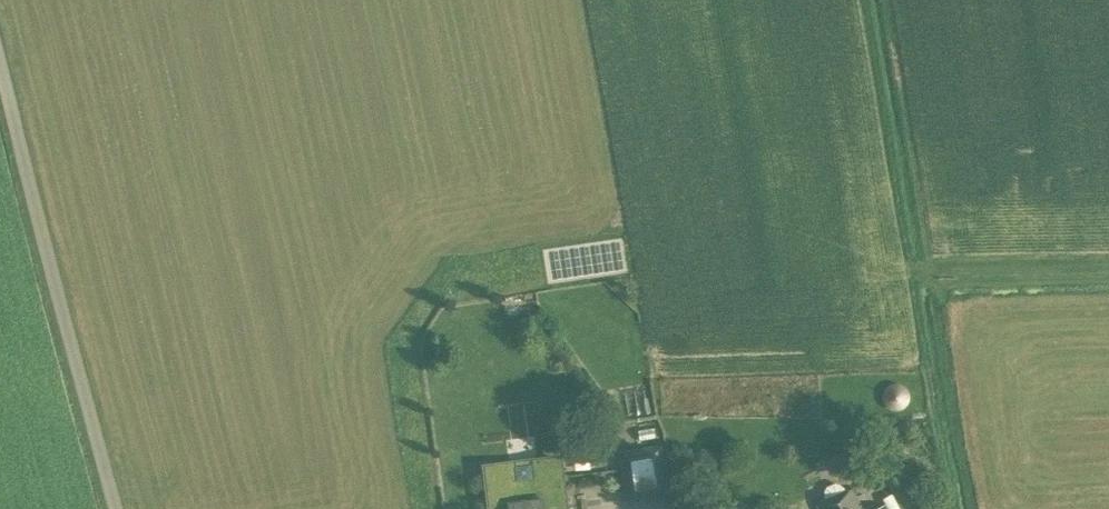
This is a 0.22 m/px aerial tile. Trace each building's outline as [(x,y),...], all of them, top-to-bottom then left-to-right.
[(910,400),(910,398),(910,395),(910,393),(909,392),(909,391),(908,389),(906,387),(904,385),(901,384),(899,383),(896,383),(893,383),(890,384),(889,385),(887,386),(886,387),(885,388),(884,389),(883,391),(882,394),(882,395),(882,397),(882,399),(882,401),(883,402),(884,404),(885,405),(887,407),(888,409),(891,410),(893,411),(896,411),(899,411),(902,410),(904,408),(906,407),(907,406),(908,404),(909,403),(910,400)] [(668,496),(663,468),(660,446),(620,453),(624,474),(629,503),(668,496)] [(565,508),(560,458),(537,461),(539,480),(511,483),(509,463),(487,466),(492,508),(554,508),(565,508)] [(908,466),(884,479),(901,508),(931,508),(908,466)] [(817,504),(819,508),(860,508),(850,489),(846,491),(844,487),(839,484),(834,483),(827,487),(824,493),(825,497),(826,500),(817,504)]
